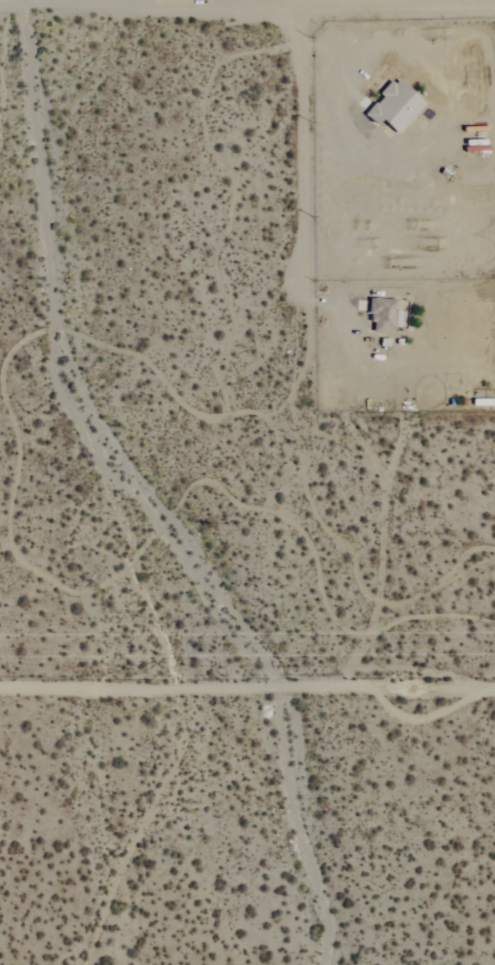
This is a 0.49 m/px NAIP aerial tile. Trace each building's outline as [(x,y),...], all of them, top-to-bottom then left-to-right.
[(373,125),(378,119),(396,135),(423,105),(394,78),(378,95),(380,96),(363,115),(373,125)]
